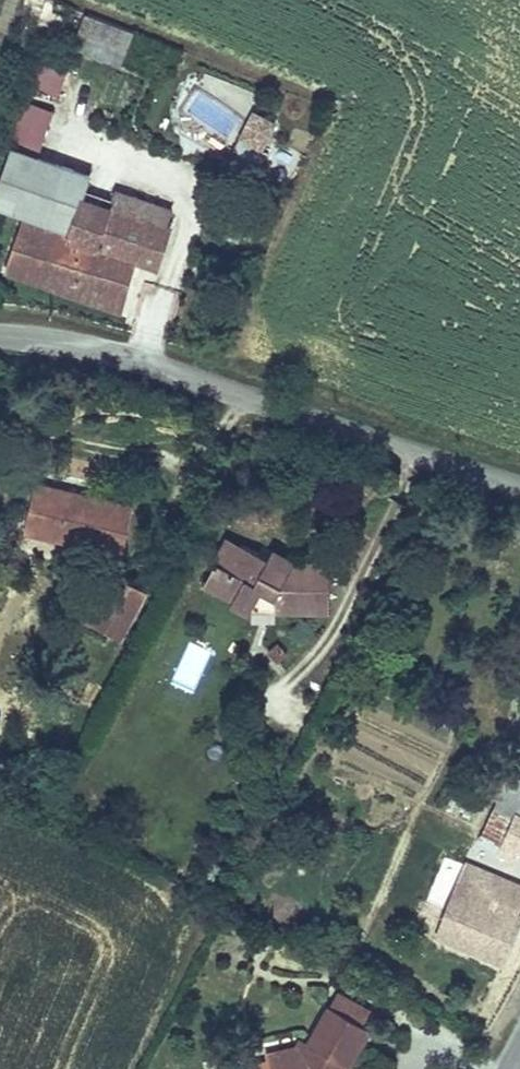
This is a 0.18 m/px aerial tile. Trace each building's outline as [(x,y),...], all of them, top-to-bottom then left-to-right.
[(132,27),(86,10),(73,46),(118,63),(132,27)] [(23,96),(57,105),(67,65),(33,56),(23,96)] [(43,143),(53,104),(23,96),(12,135),(43,143)] [(262,151),(278,119),(253,107),(237,138),(262,151)] [(72,227),(83,196),(86,187),(92,168),(13,140),(0,176),(0,202),(24,211),(72,227)] [(107,204),(83,196),(72,227),(24,211),(3,270),(119,311),(137,260),(159,268),(175,225),(167,222),(172,207),(113,186),(110,195),(107,204)] [(83,196),(107,204),(110,195),(86,187),(83,196)] [(133,498),(37,476),(24,529),(120,552),(133,498)] [(213,560),(227,567),(241,543),(226,535),(213,560)] [(213,560),(203,579),(231,594),(228,599),(250,610),(255,610),(255,598),(261,598),(261,592),(276,591),(276,610),(319,610),(318,562),(294,562),(268,549),(265,555),(241,543),(227,567),(213,560)] [(331,562),(318,562),(319,610),(331,610),(331,562)] [(151,588),(114,568),(86,618),(123,638),(151,588)] [(261,598),(255,598),(255,610),(276,610),(276,591),(261,592),(261,598)] [(169,682),(193,692),(212,649),(187,639),(169,682)] [(519,808),(519,773),(508,768),(493,803),(514,812),(516,806),(519,808)] [(498,849),(502,840),(514,812),(493,803),(477,840),(498,849)] [(519,848),(519,808),(516,806),(514,812),(502,840),(519,848)] [(497,852),(515,859),(519,848),(502,840),(498,849),(497,852)] [(421,899),(446,909),(467,862),(442,852),(421,899)] [(517,911),(519,903),(519,884),(467,861),(467,862),(446,909),(435,935),(503,965),(519,926),(519,912),(517,911)] [(342,1062),(350,1068),(375,1024),(333,998),(313,1035),(306,1047),(280,1055),(284,1068),(338,1068),(342,1062)] [(280,1055),(306,1047),(313,1035),(304,1031),(300,1041),(268,1049),(273,1068),(284,1068),(280,1055)]
